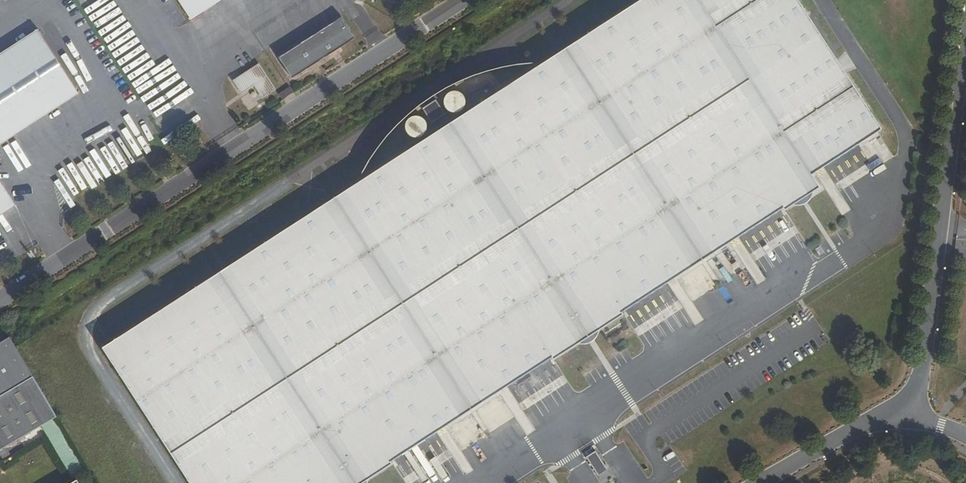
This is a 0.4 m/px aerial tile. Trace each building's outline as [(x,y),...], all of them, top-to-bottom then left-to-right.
[(100,347),(189,482),(360,482),(392,463),(390,460),(551,356),(553,358),(623,312),(621,309),(783,205),(784,207),(820,184),(812,171),(882,126),(801,0),(634,0),(100,347)] [(192,20),(223,0),(178,0),(192,20)] [(335,6),(272,47),(285,68),(349,27),(335,6)] [(0,53),(0,145),(78,94),(36,29),(0,53)] [(236,77),(235,84),(237,89),(246,90),(254,85),(259,93),(266,94),(271,91),(272,84),(258,62),(236,77)] [(289,86),(279,92),(282,99),(293,91),(289,86)] [(452,117),(464,102),(450,90),(437,106),(452,117)] [(401,128),(413,141),(427,128),(415,115),(401,128)] [(14,207),(0,185),(0,217),(14,207)] [(31,378),(7,338),(0,342),(0,396),(31,378)] [(0,396),(0,423),(43,398),(31,378),(0,396)] [(55,418),(43,398),(0,423),(0,452),(55,418)] [(608,469),(595,449),(586,456),(598,475),(608,469)]
